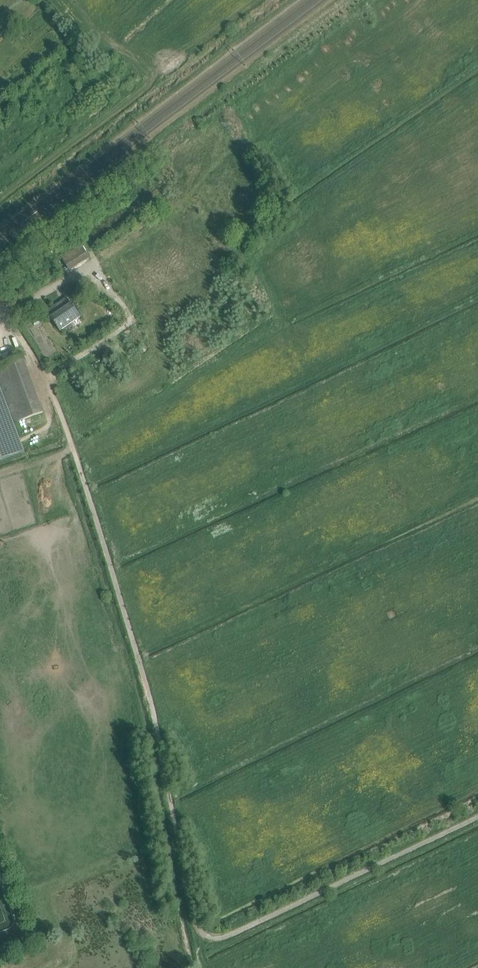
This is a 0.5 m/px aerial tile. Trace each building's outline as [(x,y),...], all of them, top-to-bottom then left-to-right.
[(124,215),(107,215),(108,225),(125,225),(124,215)] [(238,222),(225,231),(230,238),(242,229),(238,222)] [(68,254),(75,264),(87,256),(81,246),(68,254)] [(47,311),(51,317),(60,331),(81,317),(71,303),(67,297),(47,311)] [(15,423),(43,413),(22,355),(0,363),(0,383),(15,423)] [(24,452),(0,385),(0,461),(24,452)]
